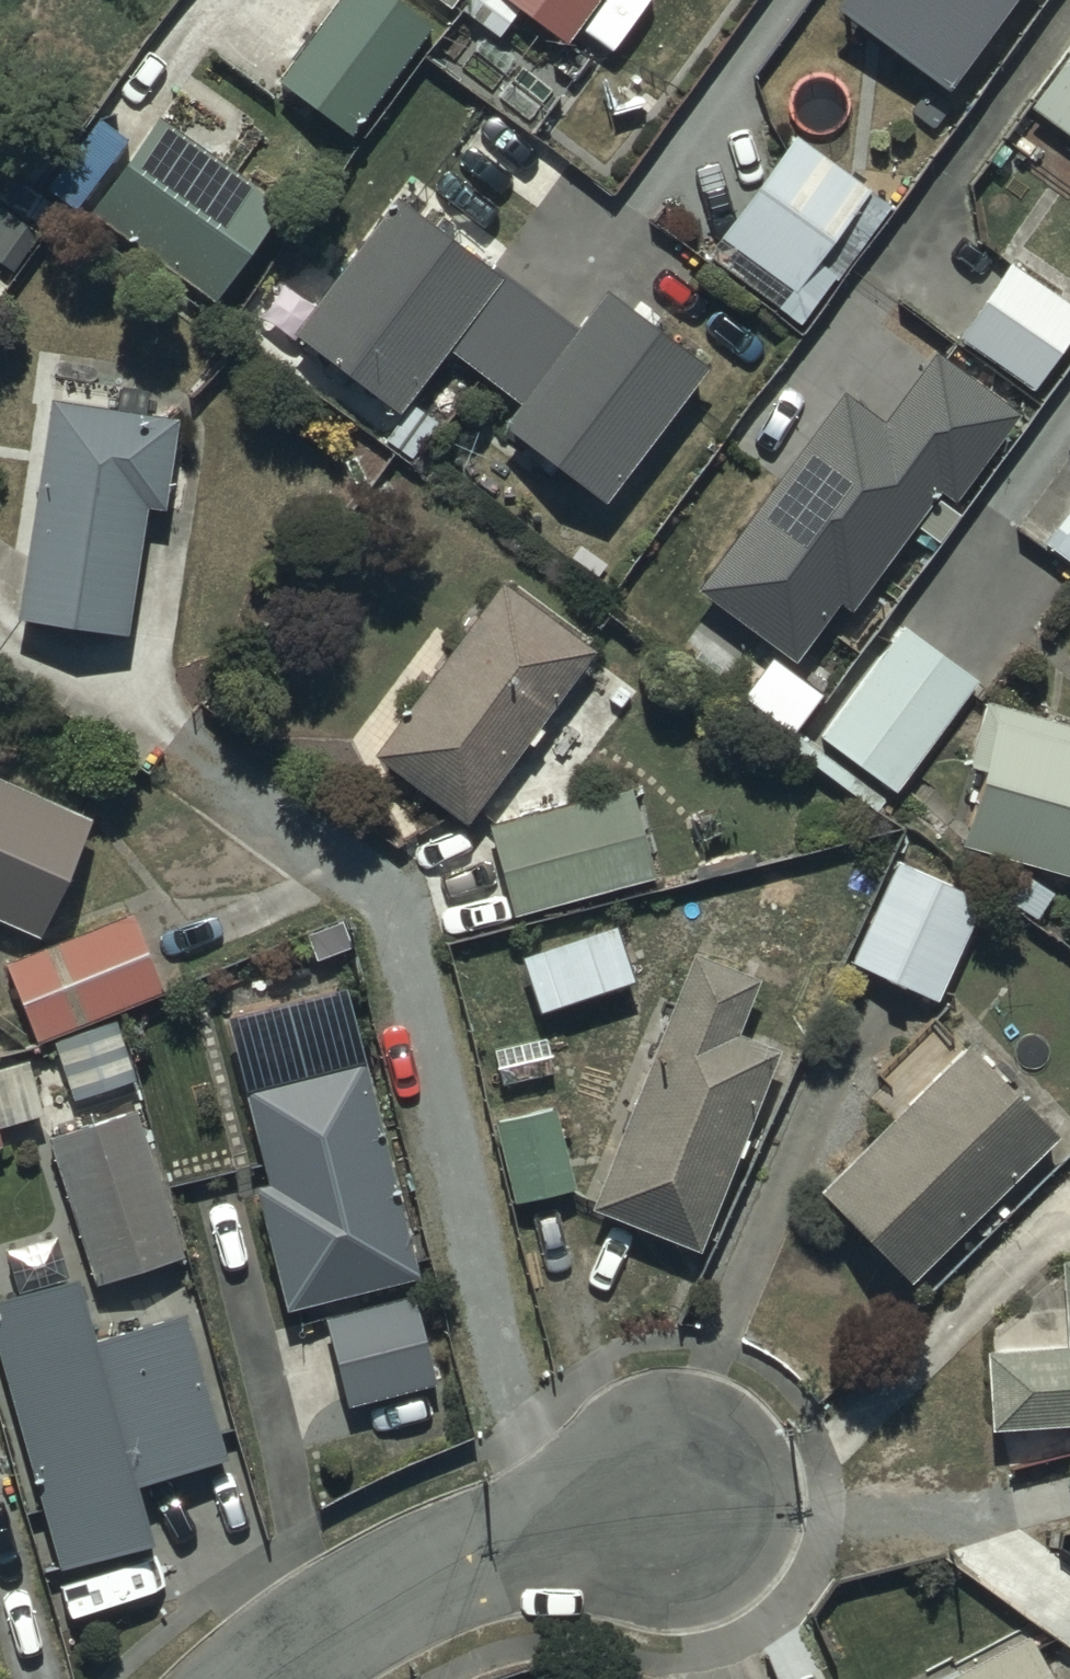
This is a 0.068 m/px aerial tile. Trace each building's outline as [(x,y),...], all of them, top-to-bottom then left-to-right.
[(426,23),(395,0),(329,0),(272,78),(346,133),(426,23)] [(589,0),(460,0),(456,4),(497,34),(517,7),(560,39),(589,0)] [(947,75),(1005,0),(849,0),(947,75)] [(1023,104),(1069,138),(1069,41),(1023,104)] [(276,199),(155,112),(85,208),(206,296),(276,199)] [(889,201),(790,132),(718,235),(726,241),(711,261),(798,322),(830,275),(835,278),(889,201)] [(598,500),(702,362),(598,284),(569,323),(396,192),(290,331),(395,410),(443,347),(511,398),(494,421),(598,500)] [(1030,390),(1069,332),(1069,304),(1006,260),(953,336),(1030,390)] [(882,418),(839,387),(694,585),(792,656),(834,597),(848,607),(936,487),(950,497),(1014,409),(933,349),(882,418)] [(177,415),(45,396),(14,615),(125,631),(143,501),(164,504),(177,415)] [(1069,563),(1069,492),(1036,537),(1069,563)] [(461,820),(587,645),(494,578),(367,753),(461,820)] [(975,676),(900,623),(819,737),(894,790),(975,676)] [(980,700),(962,763),(972,766),(950,847),(1069,880),(1069,726),(980,700)] [(40,935),(92,817),(0,775),(0,917),(40,935)] [(487,825),(512,914),(653,874),(628,786),(487,825)] [(977,899),(892,860),(847,958),(932,997),(977,899)] [(5,959),(36,1040),(165,991),(135,910),(5,959)] [(756,974),(686,948),(589,1202),(695,1243),(771,1045),(734,1031),(756,974)] [(905,1280),(1057,1128),(938,1010),(876,1073),(886,1082),(870,1098),(888,1116),(815,1190),(905,1280)] [(418,1273),(363,1058),(243,1088),(266,1180),(253,1183),(284,1307),(418,1273)] [(568,1188),(551,1105),(493,1117),(510,1200),(568,1188)] [(137,1109),(48,1138),(95,1283),(183,1255),(137,1109)] [(162,1137),(173,1185),(234,1170),(223,1123),(162,1137)] [(980,1348),(985,1425),(1069,1419),(1069,1255),(1055,1256),(1061,1343),(980,1348)] [(4,1292),(0,1294),(0,1365),(75,1625),(126,1611),(119,1584),(146,1576),(136,1543),(152,1538),(135,1481),(223,1456),(181,1311),(94,1336),(76,1272),(33,1284),(28,1269),(0,1277),(4,1292)] [(410,1419),(441,1411),(410,1293),(324,1315),(348,1404),(403,1390),(410,1419)] [(939,1678),(1047,1678),(1025,1635),(939,1678)]
